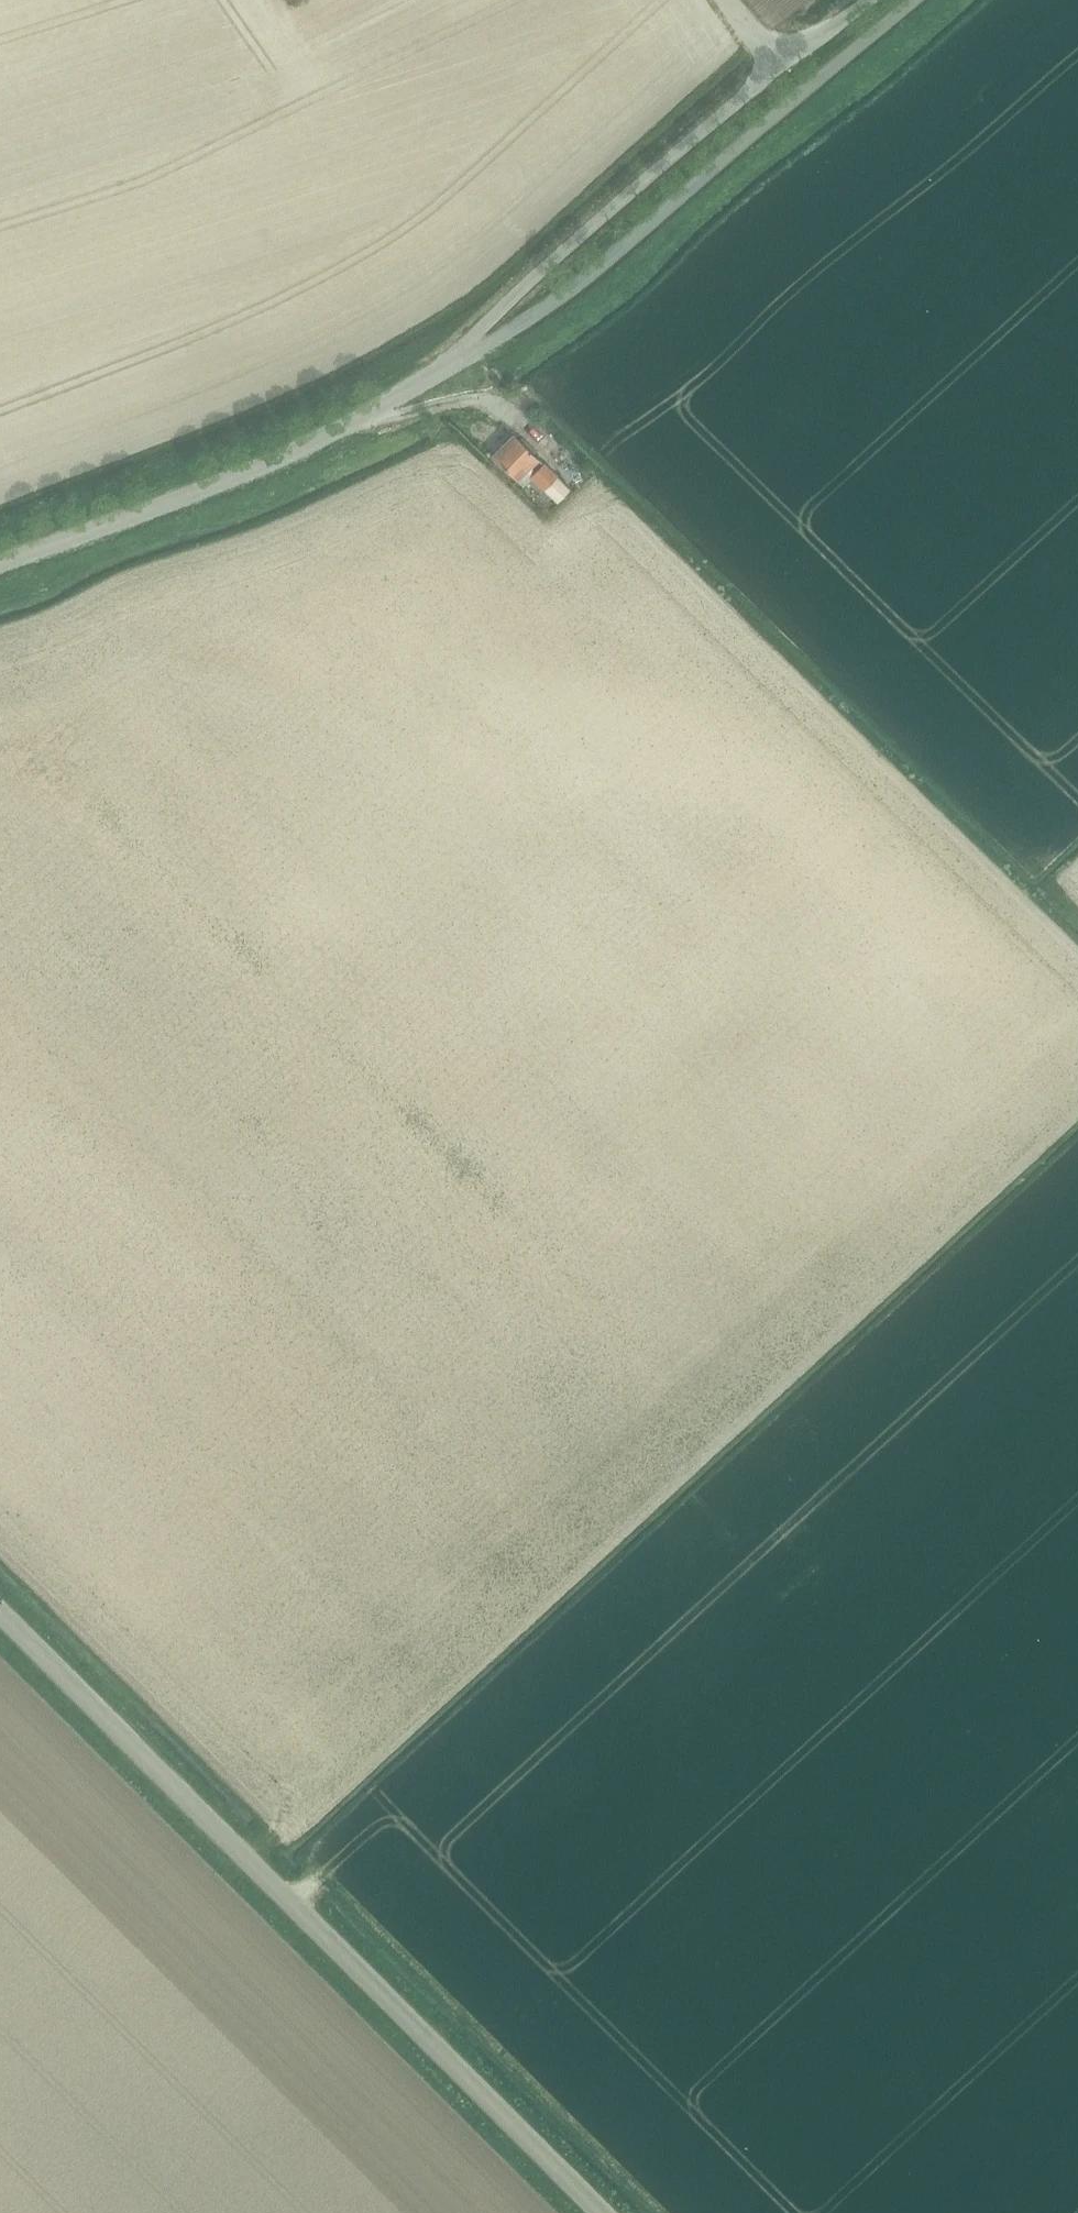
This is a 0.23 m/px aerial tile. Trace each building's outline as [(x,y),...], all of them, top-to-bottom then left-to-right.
[(546,489),(558,477),(514,434),(492,457),(517,482),(527,472),(546,489)] [(552,468),(580,496),(595,481),(567,453),(552,468)]
